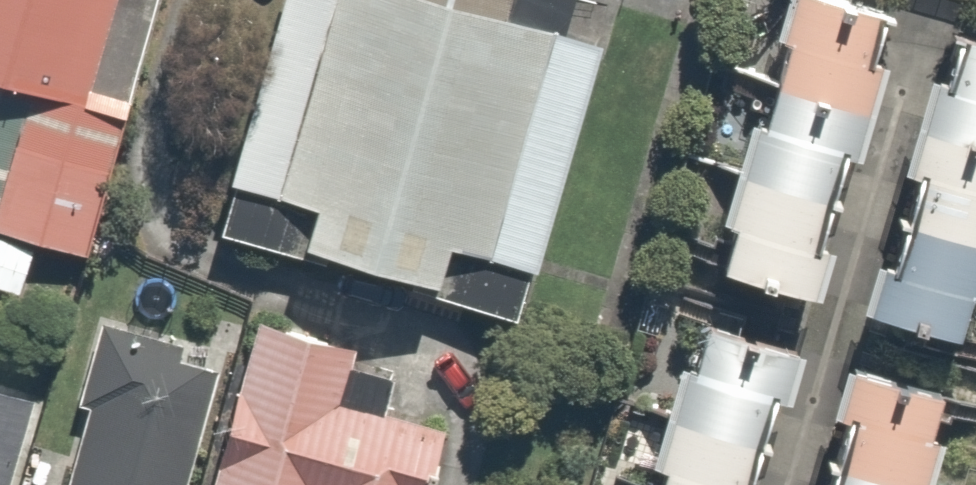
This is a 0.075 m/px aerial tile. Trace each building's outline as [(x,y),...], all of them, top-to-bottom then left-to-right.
[(80,94),(105,0),(0,0),(0,73),(80,94)] [(423,0),(283,0),(213,227),(456,303),(540,36),(423,0)] [(864,2),(858,0),(779,0),(702,256),(781,280),(864,2)] [(932,21),(852,296),(935,321),(975,178),(975,34),(932,21)] [(36,232),(78,244),(110,128),(0,97),(0,222),(36,232)] [(36,232),(0,222),(0,287),(19,292),(36,232)] [(424,418),(321,390),(338,326),(243,301),(226,363),(224,371),(193,484),(406,484),(424,418)] [(682,313),(628,484),(739,484),(783,344),(682,313)] [(82,325),(62,398),(76,402),(53,484),(193,484),(224,371),(226,363),(82,325)] [(820,352),(781,484),(895,484),(924,382),(820,352)] [(0,380),(0,484),(2,484),(32,390),(0,380)]
